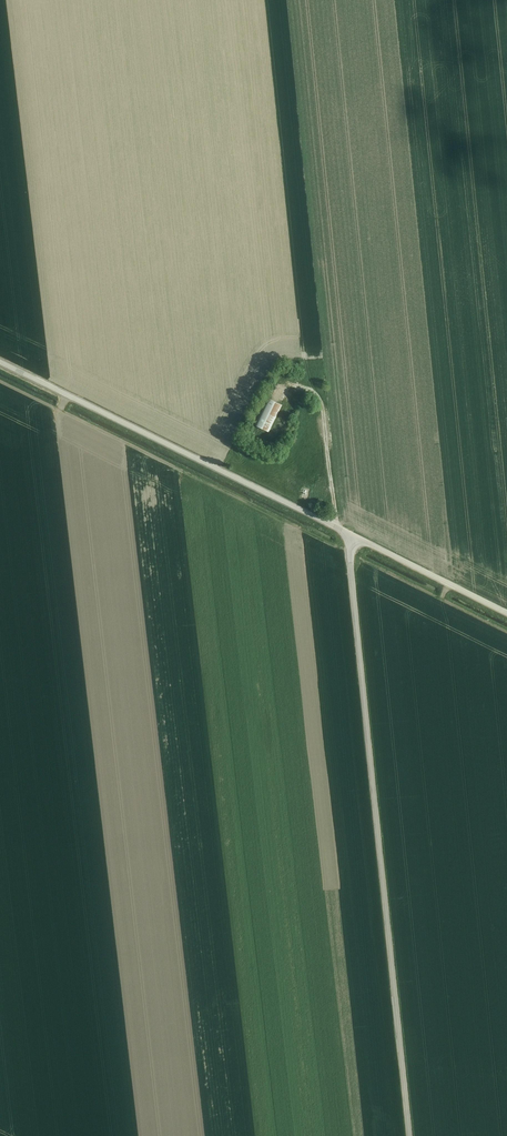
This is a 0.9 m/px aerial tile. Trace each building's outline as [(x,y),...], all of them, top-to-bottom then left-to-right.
[(254,424),(269,432),(282,405),(267,398),(254,424)]
